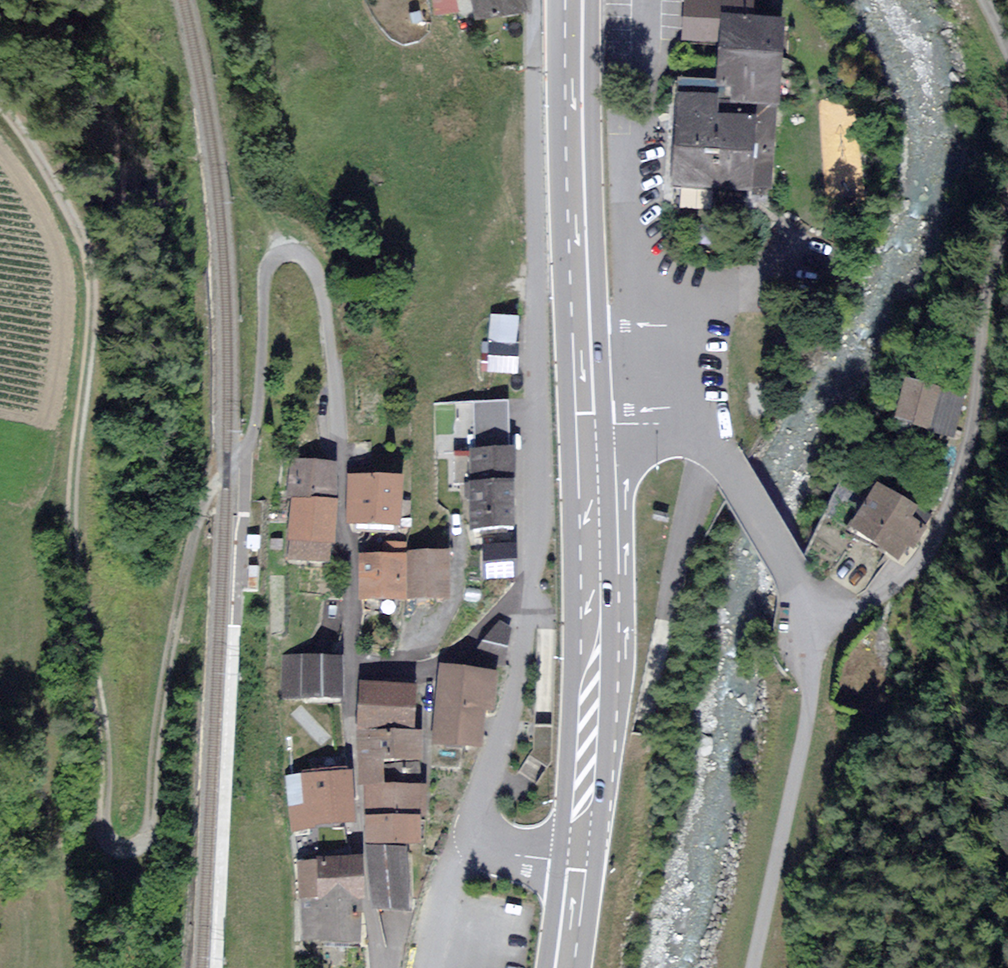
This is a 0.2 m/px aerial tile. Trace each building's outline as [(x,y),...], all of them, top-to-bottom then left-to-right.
[(453,0),(435,0),(437,14),(455,11),(453,0)] [(521,0),(476,0),(479,18),(523,9),(521,0)] [(735,83),(734,98),(776,101),(782,19),(773,18),(774,0),(724,0),(724,2),(701,0),(689,0),(686,37),(725,39),(722,82),(735,83)] [(679,80),(678,92),(717,94),(717,82),(679,80)] [(771,187),(776,101),(734,98),(717,97),(717,95),(683,93),(677,181),(771,187)] [(516,317),(492,316),(490,339),(515,341),(516,317)] [(516,345),(491,345),(491,369),(515,369),(516,345)] [(963,397),(911,378),(898,415),(951,433),(963,397)] [(475,454),(474,449),(507,448),(506,403),(438,405),(440,455),(457,454),(475,454)] [(474,449),(475,454),(457,454),(458,481),(473,481),(475,529),(514,527),(511,448),(507,448),(474,449)] [(336,463),(293,459),(290,493),(309,495),(309,491),(333,493),(336,463)] [(399,478),(353,477),(352,523),(398,524),(399,478)] [(878,484),(851,529),(904,561),(931,516),(878,484)] [(335,502),(294,499),(291,537),(293,537),(292,556),(328,559),(329,539),(332,539),(335,502)] [(362,596),(404,596),(404,544),(385,544),(385,554),(361,554),(362,596)] [(514,576),(513,546),(485,546),(485,560),(482,560),(482,576),(514,576)] [(445,550),(428,551),(430,594),(447,593),(445,550)] [(411,552),(412,595),(430,594),(428,551),(411,552)] [(510,629),(499,623),(478,653),(503,661),(510,629)] [(339,656),(286,657),(287,696),(340,695),(339,656)] [(493,671),(443,667),(437,740),(479,743),(482,706),(490,706),(493,671)] [(361,684),(360,728),(412,729),(413,685),(361,684)] [(418,729),(412,729),(360,728),(360,757),(417,758),(418,729)] [(361,765),(361,785),(369,784),(383,784),(383,765),(361,765)] [(405,765),(385,765),(386,782),(405,781),(405,765)] [(348,771),(290,776),(295,826),(352,820),(348,771)] [(383,784),(369,784),(369,813),(417,812),(417,784),(383,784)] [(369,840),(417,839),(417,812),(369,813),(369,840)] [(408,850),(368,850),(376,906),(407,907),(408,850)] [(358,936),(356,858),(301,859),(303,937),(358,936)]
